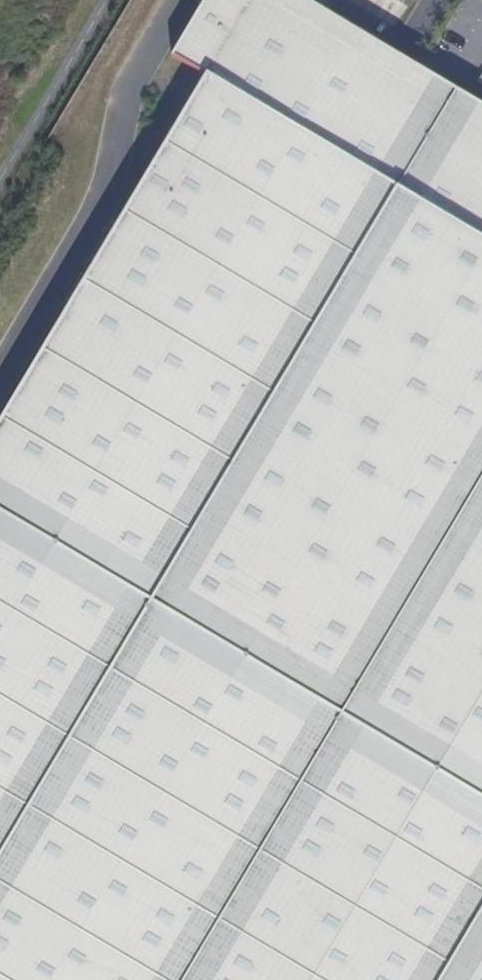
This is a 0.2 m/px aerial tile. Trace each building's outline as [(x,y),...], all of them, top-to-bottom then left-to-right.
[(481,131),(481,129),(481,110),(402,63),(394,77),(324,35),(265,0),(193,0),(160,56),(194,76),(124,192),(0,399),(0,979),(481,979),(481,131)]
